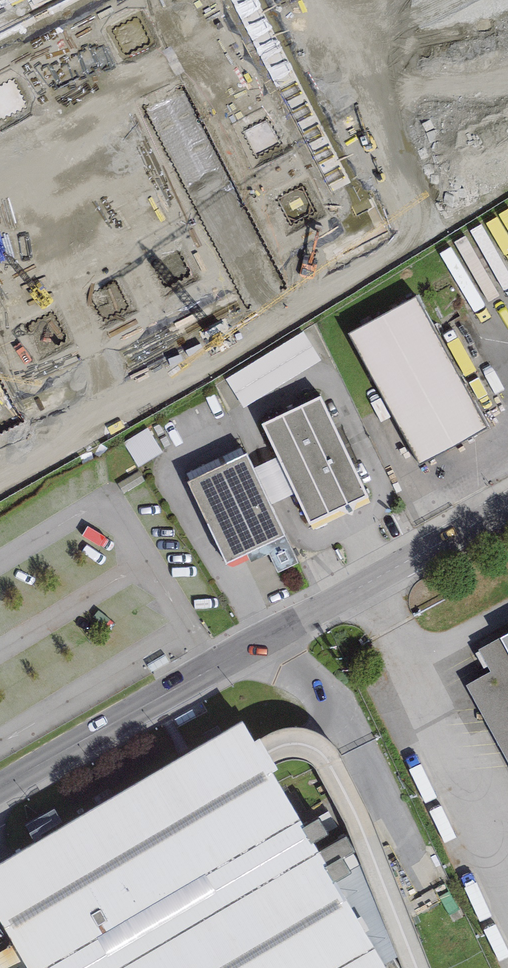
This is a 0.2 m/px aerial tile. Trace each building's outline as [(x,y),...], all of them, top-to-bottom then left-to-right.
[(419,296),(348,334),(418,466),(489,428),(419,296)] [(303,332),(226,379),(244,408),(321,361),(303,332)] [(320,398),(263,425),(279,457),(295,493),(310,524),(367,497),(320,398)] [(129,440),(141,462),(164,449),(151,427),(129,440)] [(247,455),(188,483),(226,564),(285,536),(270,505),(253,468),(247,455)] [(279,457),(253,468),(270,505),(295,493),(279,457)] [(501,637),(479,649),(491,672),(465,686),(507,764),(507,651),(501,637)] [(271,773),(254,742),(241,722),(8,859),(0,864),(0,923),(26,967),(385,967),(271,773)] [(261,738),(254,742),(271,773),(278,769),(269,752),(267,749),(261,738)] [(322,799),(307,808),(317,823),(331,814),(322,799)]
